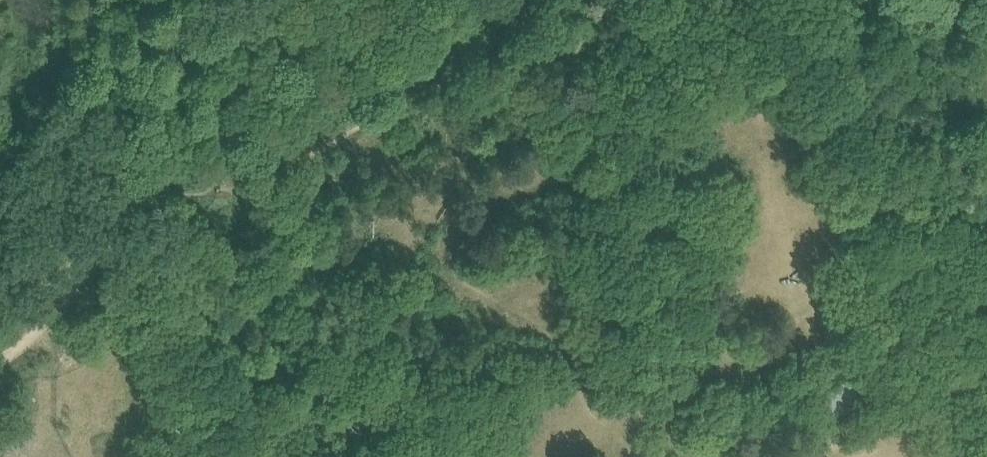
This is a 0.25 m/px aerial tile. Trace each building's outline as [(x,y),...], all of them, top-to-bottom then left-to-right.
[(866,400),(852,375),(821,393),(835,417),(866,400)]
